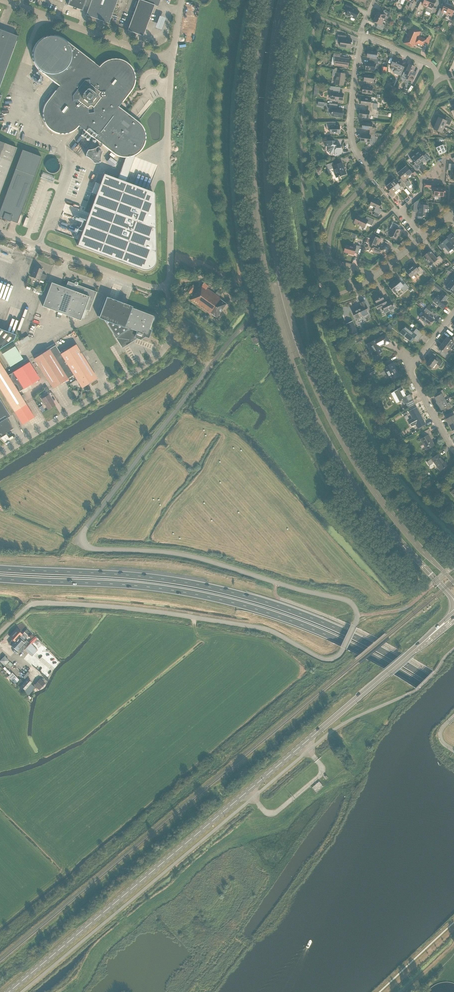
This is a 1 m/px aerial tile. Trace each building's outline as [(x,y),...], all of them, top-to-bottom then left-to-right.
[(86,0),(69,0),(67,5),(82,11),(86,0)] [(117,0),(92,0),(86,15),(109,23),(117,0)] [(160,0),(139,0),(128,30),(143,36),(155,5),(158,6),(160,0)] [(408,1),(410,2),(408,7),(411,8),(414,9),(417,2),(414,1),(415,0),(408,0),(408,1)] [(431,0),(424,0),(423,3),(420,2),(417,9),(420,10),(420,9),(423,10),(424,7),(427,8),(431,0)] [(427,8),(425,11),(431,13),(434,15),(436,9),(433,8),(436,2),(433,0),(431,0),(427,8)] [(356,19),(359,11),(351,8),(353,5),(347,2),(345,7),(349,9),(346,15),(351,17),(351,18),(351,19),(351,20),(352,20),(353,20),(353,21),(354,20),(355,20),(355,19),(356,19)] [(447,14),(450,6),(445,3),(442,9),(440,8),(437,15),(439,17),(440,16),(442,17),(444,13),(447,14)] [(375,17),(384,21),(385,18),(388,18),(390,13),(384,10),(382,14),(378,12),(375,17)] [(165,19),(160,17),(155,29),(161,31),(165,19)] [(382,23),(384,21),(375,17),(373,22),(378,24),(376,28),(382,31),(385,25),(382,23)] [(423,46),(426,39),(419,36),(421,31),(411,27),(404,43),(413,47),(414,44),(416,45),(417,43),(423,46)] [(18,36),(0,29),(0,87),(18,36)] [(32,54),(32,56),(32,59),(33,62),(35,66),(37,69),(40,71),(59,86),(53,94),(46,102),(45,104),(44,107),(43,110),(42,114),(42,117),(43,120),(45,124),(47,127),(50,130),(53,132),(55,133),(58,134),(63,134),(66,134),(71,133),(73,132),(76,130),(77,128),(79,127),(109,150),(113,153),(114,154),(116,155),(118,156),(119,157),(120,157),(121,157),(123,157),(125,158),(117,181),(103,176),(100,184),(95,182),(91,193),(96,195),(77,245),(142,269),(143,270),(144,270),(145,270),(146,270),(147,270),(148,270),(149,270),(149,269),(150,269),(151,269),(151,268),(152,268),(153,267),(154,266),(154,265),(155,265),(155,264),(155,263),(156,262),(156,261),(156,260),(154,195),(125,184),(135,157),(134,156),(137,154),(138,153),(141,150),(143,147),(145,144),(146,140),(146,135),(144,130),(143,127),(141,124),(140,123),(139,122),(136,119),(129,114),(119,106),(125,99),(133,89),(134,86),(135,82),(136,79),(135,75),(135,73),(134,70),(133,68),(131,66),(129,63),(126,61),(124,60),(122,59),(119,58),(116,58),(113,58),(110,59),(106,60),(105,61),(103,62),(102,64),(100,65),(99,66),(65,39),(64,38),(61,37),(59,36),(56,35),(52,35),(49,35),(47,36),(44,37),(42,38),(38,40),(37,42),(35,44),(34,46),(33,49),(32,51),(32,54)] [(351,49),(352,40),(346,39),(346,36),(338,35),(337,41),(341,41),(340,47),(351,49)] [(369,60),(378,62),(378,59),(377,58),(378,52),(368,51),(367,57),(370,58),(369,60)] [(348,67),(349,59),(340,58),(340,54),(334,53),(333,57),(336,57),(335,65),(348,67)] [(399,60),(394,58),(391,66),(397,68),(396,70),(395,70),(394,70),(394,71),(394,72),(394,73),(395,74),(398,75),(399,72),(402,74),(405,67),(402,66),(403,62),(399,60)] [(378,65),(378,62),(369,60),(369,63),(366,63),(365,69),(375,71),(376,64),(378,65)] [(176,76),(188,77),(189,64),(177,64),(176,76)] [(413,73),(415,67),(409,64),(406,72),(405,71),(403,76),(407,78),(406,79),(413,82),(416,75),(413,73)] [(344,85),(345,75),(339,74),(339,70),(333,69),(332,75),(336,76),(335,84),(344,85)] [(366,84),(375,85),(375,82),(374,82),(375,76),(365,74),(364,81),(367,81),(366,84)] [(181,97),(183,80),(176,79),(174,96),(181,97)] [(374,88),(375,85),(366,84),(366,87),(363,86),(362,93),(372,94),(373,88),(374,88)] [(342,102),(343,94),(340,93),(340,88),(330,86),(329,90),(333,90),(332,101),(342,102)] [(378,104),(371,103),(371,99),(362,98),(361,104),(369,106),(368,108),(377,110),(378,104)] [(329,103),(329,109),(332,110),(332,116),(342,117),(343,109),(337,108),(338,104),(329,103)] [(377,114),(377,110),(368,108),(368,111),(360,110),(359,117),(369,118),(369,115),(373,115),(373,116),(376,116),(377,114)] [(436,124),(444,127),(446,124),(450,125),(452,120),(446,117),(445,120),(439,118),(436,124)] [(336,126),(336,122),(326,122),(326,129),(330,129),(330,133),(340,133),(340,126),(336,126)] [(369,133),(375,134),(376,128),(372,127),(373,124),(363,122),(362,129),(370,130),(369,133)] [(443,130),(444,127),(436,124),(434,129),(440,132),(439,135),(444,137),(447,132),(443,130)] [(375,136),(375,134),(369,133),(369,136),(361,135),(360,141),(370,143),(370,145),(373,145),(377,140),(377,137),(375,136)] [(335,141),(327,141),(327,151),(330,154),(335,154),(335,156),(341,154),(341,146),(338,146),(338,144),(337,143),(335,143),(335,141)] [(11,162),(17,148),(0,142),(0,193),(11,162)] [(439,155),(446,152),(443,145),(436,148),(439,155)] [(95,163),(96,163),(97,163),(98,163),(100,163),(101,162),(101,161),(100,159),(101,158),(101,157),(101,155),(101,154),(102,153),(102,152),(102,150),(101,150),(101,149),(100,148),(99,147),(98,146),(97,147),(96,148),(94,149),(93,149),(92,149),(91,150),(89,150),(88,150),(88,151),(87,152),(86,153),(86,155),(86,156),(87,157),(88,157),(89,158),(90,159),(91,160),(92,161),(93,162),(94,163),(95,163)] [(35,176),(42,157),(22,150),(15,169),(0,211),(0,217),(17,223),(35,176)] [(414,154),(421,162),(424,159),(426,163),(430,159),(426,154),(423,156),(419,151),(414,154)] [(418,164),(421,162),(414,154),(410,158),(415,164),(413,166),(417,171),(421,167),(418,164)] [(50,173),(52,173),(53,173),(55,173),(56,172),(58,171),(59,170),(59,169),(60,167),(60,166),(60,164),(59,163),(58,161),(57,160),(56,159),(54,159),(53,158),(51,158),(50,159),(49,160),(47,160),(46,162),(46,163),(45,164),(45,166),(45,168),(46,169),(47,170),(48,171),(49,172),(50,173)] [(334,165),(333,162),(327,165),(328,170),(334,168),(336,174),(335,174),(336,177),(341,176),(346,174),(342,163),(334,165)] [(402,170),(408,177),(411,175),(413,178),(417,174),(413,169),(411,171),(407,166),(402,170)] [(406,179),(408,177),(402,170),(398,174),(402,178),(399,180),(401,183),(405,187),(407,186),(408,187),(411,185),(409,181),(408,180),(407,181),(406,179)] [(405,187),(401,183),(399,184),(395,180),(391,183),(397,191),(399,189),(401,191),(405,187)] [(394,193),(397,191),(391,183),(386,187),(390,192),(388,194),(392,198),(396,195),(394,193)] [(442,187),(438,187),(438,188),(434,187),(433,191),(435,191),(434,196),(435,196),(435,197),(440,197),(441,196),(443,197),(444,192),(445,192),(446,189),(442,188),(442,187)] [(380,214),(382,210),(379,208),(382,203),(373,199),(370,205),(376,208),(374,212),(375,212),(374,215),(378,217),(379,214),(380,214)] [(423,202),(417,201),(414,203),(413,212),(419,212),(419,216),(427,217),(427,212),(429,213),(429,209),(428,209),(428,206),(422,205),(422,202),(423,202)] [(366,219),(358,216),(354,223),(364,228),(366,223),(372,226),(375,220),(367,217),(366,219)] [(396,239),(400,230),(398,229),(400,226),(393,222),(390,228),(393,229),(390,236),(396,239)] [(452,233),(446,238),(447,239),(441,245),(443,248),(444,247),(448,252),(453,248),(453,250),(453,236),(452,233)] [(381,254),(384,248),(378,245),(381,239),(374,236),(370,244),(374,246),(372,250),(381,254)] [(356,248),(346,245),(344,252),(354,255),(355,253),(358,254),(360,246),(357,245),(356,248)] [(436,258),(430,251),(424,257),(424,256),(422,257),(425,261),(427,260),(428,262),(426,264),(429,267),(434,263),(437,267),(444,261),(440,256),(436,258)] [(417,268),(414,265),(406,271),(411,277),(417,273),(419,275),(424,271),(420,266),(417,268)] [(43,275),(41,274),(43,270),(35,267),(31,277),(39,279),(39,280),(44,282),(47,275),(43,274),(43,275)] [(403,285),(397,279),(389,285),(395,293),(401,288),(404,292),(409,288),(405,283),(403,285)] [(73,283),(68,281),(66,288),(51,282),(43,306),(80,320),(85,309),(89,311),(96,292),(77,285),(77,283),(75,282),(74,283),(73,283)] [(221,298),(207,288),(209,286),(204,283),(200,289),(199,288),(191,300),(210,314),(211,313),(217,317),(227,304),(221,299),(221,298)] [(384,300),(381,293),(373,297),(377,303),(375,304),(377,309),(381,307),(385,314),(395,309),(392,304),(391,305),(389,300),(386,301),(385,299),(384,300)] [(448,297),(443,293),(440,297),(438,295),(433,301),(443,309),(447,303),(445,301),(448,297)] [(121,303),(108,299),(105,297),(98,316),(103,318),(121,346),(136,337),(138,332),(142,333),(147,335),(154,316),(145,312),(121,303)] [(364,316),(369,314),(367,311),(369,310),(364,301),(360,303),(362,307),(352,311),(356,319),(363,316),(364,316)] [(429,326),(434,320),(429,315),(432,312),(426,308),(424,311),(425,312),(420,319),(429,326)] [(358,333),(352,321),(346,324),(352,336),(358,333)] [(413,332),(405,326),(400,333),(411,342),(414,338),(418,341),(423,334),(416,329),(413,332)] [(14,340),(16,335),(0,329),(0,349),(14,340)] [(390,342),(386,334),(376,340),(369,343),(366,344),(368,349),(371,347),(376,355),(382,352),(379,346),(387,342),(388,344),(390,342)] [(450,348),(453,344),(453,345),(453,338),(453,337),(451,339),(448,337),(443,343),(450,348)] [(447,352),(450,348),(443,343),(439,348),(442,351),(440,353),(446,358),(449,354),(447,352)] [(53,347),(71,376),(74,375),(82,388),(88,384),(87,383),(96,377),(76,344),(61,354),(55,345),(53,347)] [(14,347),(2,354),(10,367),(22,359),(14,347)] [(68,379),(71,376),(53,347),(34,359),(53,389),(68,379)] [(435,360),(432,357),(427,364),(429,365),(428,367),(428,368),(430,369),(431,369),(432,368),(433,368),(436,363),(440,366),(443,362),(437,357),(435,360)] [(23,424),(34,417),(18,392),(23,389),(24,389),(40,379),(29,362),(8,375),(0,362),(0,389),(23,424)] [(400,375),(394,363),(387,367),(385,364),(377,368),(380,373),(385,370),(390,380),(400,375)] [(406,396),(401,387),(394,391),(398,399),(395,400),(397,403),(402,401),(404,404),(413,399),(410,394),(406,396)] [(438,404),(445,400),(443,395),(445,394),(443,390),(435,394),(437,396),(435,398),(438,404)] [(48,409),(55,405),(49,395),(42,399),(48,409)] [(6,434),(5,433),(13,428),(7,418),(10,416),(0,399),(0,436),(1,437),(0,438),(6,434)] [(445,400),(438,404),(441,410),(443,409),(445,411),(452,407),(449,402),(447,403),(445,400)] [(423,421),(416,408),(409,412),(413,420),(409,422),(412,426),(416,424),(416,425),(419,423),(420,427),(426,424),(424,421),(423,421)] [(426,449),(434,445),(430,437),(433,436),(429,429),(423,432),(426,437),(421,440),(426,449)] [(444,462),(440,457),(441,456),(439,454),(432,459),(440,470),(447,465),(445,462),(444,462)] [(25,641),(20,637),(22,635),(17,630),(10,637),(12,639),(8,643),(17,651),(18,650),(21,652),(24,649),(32,656),(38,650),(29,642),(26,640),(25,641)] [(9,661),(4,656),(0,660),(0,661),(4,665),(9,661)] [(36,663),(33,665),(39,672),(42,670),(36,663)] [(8,676),(16,683),(20,679),(12,672),(8,676)] [(28,696),(35,687),(31,683),(32,682),(27,678),(20,686),(24,690),(23,691),(28,696)] [(41,678),(34,685),(40,690),(46,683),(41,678)]
